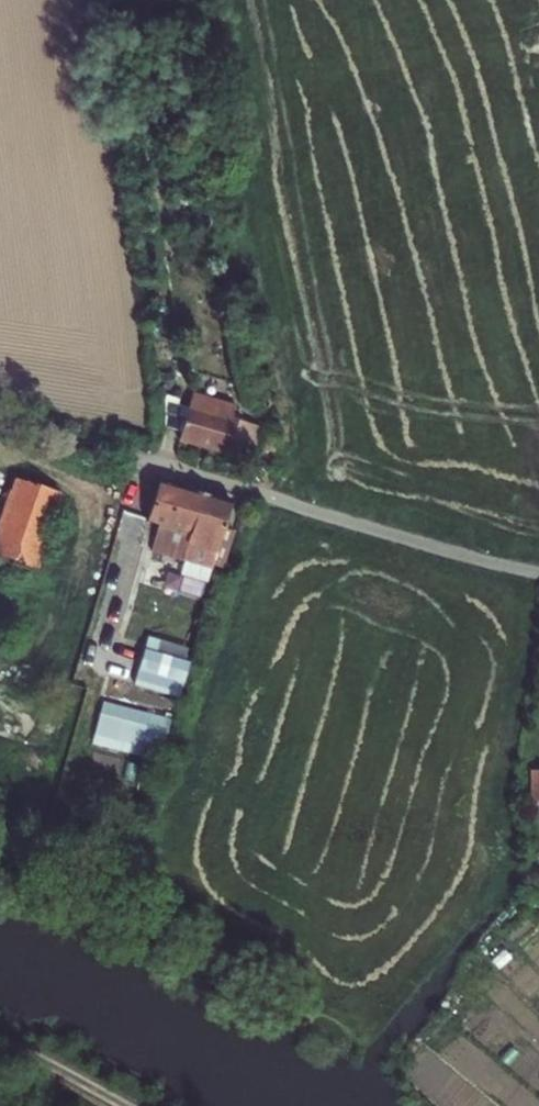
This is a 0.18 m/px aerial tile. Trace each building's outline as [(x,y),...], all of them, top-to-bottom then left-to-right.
[(189,405),(231,418),(234,405),(193,392),(189,405)] [(181,430),(188,406),(164,400),(164,425),(181,430)] [(227,454),(227,453),(237,419),(231,418),(189,405),(188,405),(188,406),(181,430),(178,440),(227,454)] [(227,453),(250,459),(260,426),(237,419),(227,453)] [(17,623),(63,493),(13,476),(0,512),(0,617),(17,623)] [(232,502),(158,480),(146,520),(157,524),(189,533),(186,542),(216,551),(232,502)] [(216,551),(186,542),(189,533),(157,524),(150,550),(181,559),(211,568),(216,551)] [(211,568),(181,559),(177,574),(206,583),(211,568)] [(143,647),(137,668),(182,681),(188,661),(184,659),(187,647),(158,639),(155,651),(143,647)] [(148,757),(160,761),(170,718),(143,712),(143,709),(101,699),(93,735),(150,748),(148,757)] [(531,769),(530,799),(538,799),(538,769),(531,769)]
